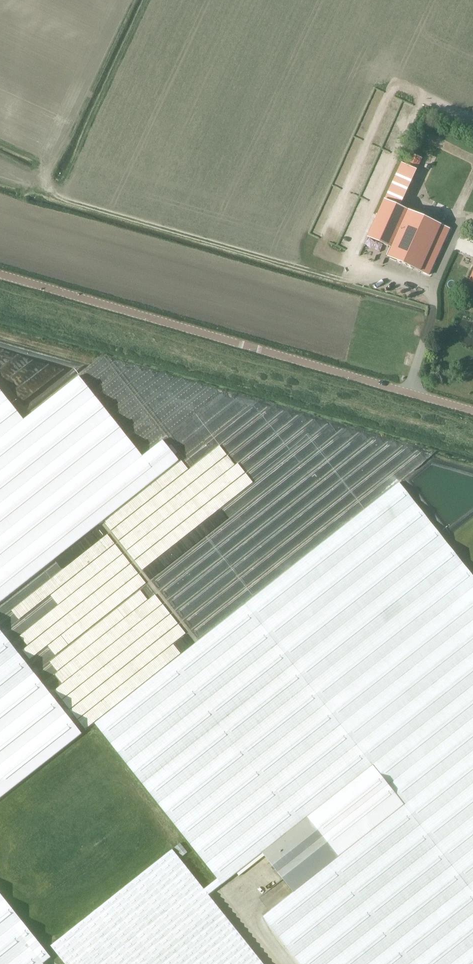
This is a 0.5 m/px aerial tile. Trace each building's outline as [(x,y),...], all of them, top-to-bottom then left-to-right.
[(407,150),(402,162),(417,169),(423,157),(407,150)] [(448,229),(399,207),(416,170),(401,164),(364,246),(428,274),(448,229)] [(179,460),(163,440),(143,456),(79,376),(23,420),(0,390),(0,601),(179,460)] [(444,539),(399,483),(94,723),(223,885),(261,854),(282,880),(292,893),(261,917),(298,963),(472,963),(472,576),(444,539)] [(85,725),(193,641),(99,524),(0,603),(0,621),(85,725)] [(0,630),(0,797),(81,733),(0,630)] [(221,910),(173,849),(52,946),(66,963),(264,963),(221,910)] [(44,963),(52,957),(0,892),(0,963),(44,963)]
